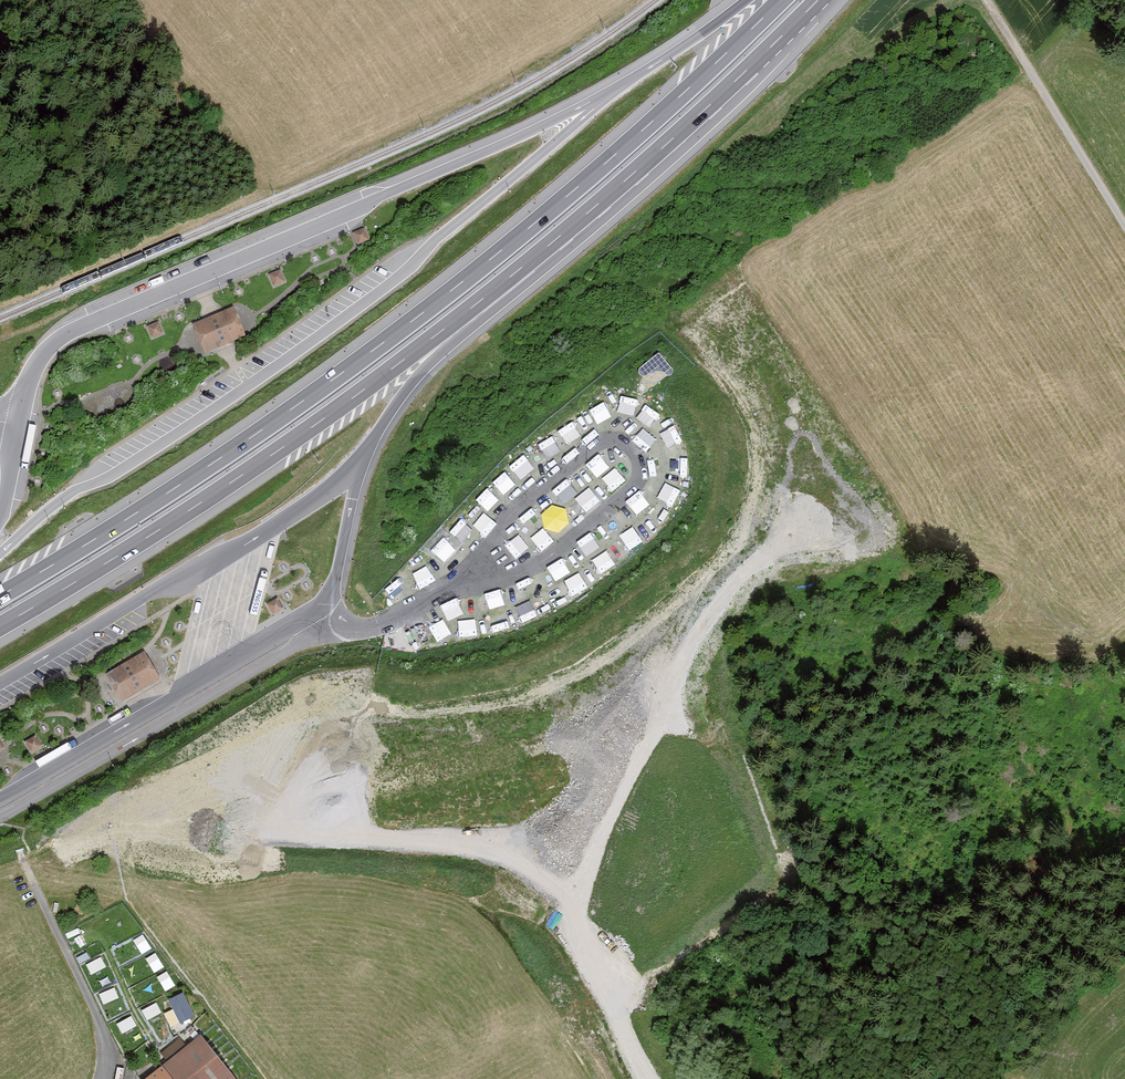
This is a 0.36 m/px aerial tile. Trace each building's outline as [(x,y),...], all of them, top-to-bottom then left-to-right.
[(359,246),(370,241),(366,230),(354,234),(359,246)] [(274,287),(285,283),(281,271),(269,276),(274,287)] [(242,334),(231,308),(200,321),(195,324),(205,350),(242,334)] [(152,337),(163,332),(159,321),(147,325),(152,337)] [(614,409),(631,410),(632,395),(615,394),(614,409)] [(589,407),(598,421),(612,412),(603,398),(589,407)] [(643,398),(635,413),(649,422),(658,407),(643,398)] [(583,412),(568,422),(578,437),(593,427),(583,412)] [(657,434),(673,428),(667,413),(651,418),(657,434)] [(561,426),(547,435),(557,449),(570,440),(561,426)] [(678,434),(662,440),(669,457),(685,450),(678,434)] [(535,459),(546,471),(558,461),(548,449),(535,459)] [(581,465),(592,477),(605,466),(594,453),(581,465)] [(673,479),(692,477),(690,459),(672,461),(673,479)] [(614,487),(627,477),(618,463),(604,473),(614,487)] [(490,481),(501,493),(512,483),(501,470),(490,481)] [(561,482),(548,493),(559,507),(572,495),(561,482)] [(668,482),(662,497),(679,503),(685,488),(668,482)] [(591,486),(578,498),(589,511),(603,500),(591,486)] [(476,501),(489,510),(498,497),(485,488),(476,501)] [(628,500),(612,509),(620,524),(636,515),(628,500)] [(525,513),(536,526),(549,515),(537,502),(525,513)] [(645,512),(653,526),(668,518),(661,503),(645,512)] [(467,537),(478,526),(466,515),(456,527),(467,537)] [(609,516),(596,528),(607,540),(620,528),(609,516)] [(630,546),(643,536),(634,522),(620,532),(630,546)] [(526,527),(512,537),(523,550),(536,540),(526,527)] [(435,546),(448,558),(460,546),(447,533),(435,546)] [(574,547),(583,561),(597,551),(588,537),(574,547)] [(597,553),(607,567),(620,558),(610,543),(597,553)] [(424,556),(410,567),(420,581),(435,570),(424,556)] [(557,578),(572,571),(565,556),(550,563),(557,578)] [(590,565),(575,573),(583,587),(598,579),(590,565)] [(536,592),(552,584),(544,569),(528,576),(536,592)] [(558,601),(573,593),(564,578),(550,586),(558,601)] [(505,584),(509,600),(527,596),(523,580),(505,584)] [(391,604),(404,596),(395,582),(382,590),(391,604)] [(482,610),(497,605),(493,589),(478,594),(482,610)] [(273,613),(284,607),(278,597),(267,603),(273,613)] [(535,598),(518,604),(524,620),(541,614),(535,598)] [(450,605),(451,617),(465,615),(463,604),(450,605)] [(481,616),(485,633),(501,629),(497,613),(481,616)] [(159,676),(144,652),(110,673),(124,696),(159,676)] [(31,751),(42,745),(35,734),(25,740),(31,751)] [(158,951),(148,955),(154,970),(164,965),(158,951)] [(166,988),(176,983),(168,968),(158,974),(166,988)] [(184,989),(168,996),(179,1021),(195,1014),(184,989)] [(143,1007),(147,1017),(162,1011),(157,1001),(143,1007)] [(199,1039),(150,1078),(231,1078),(199,1039)]
